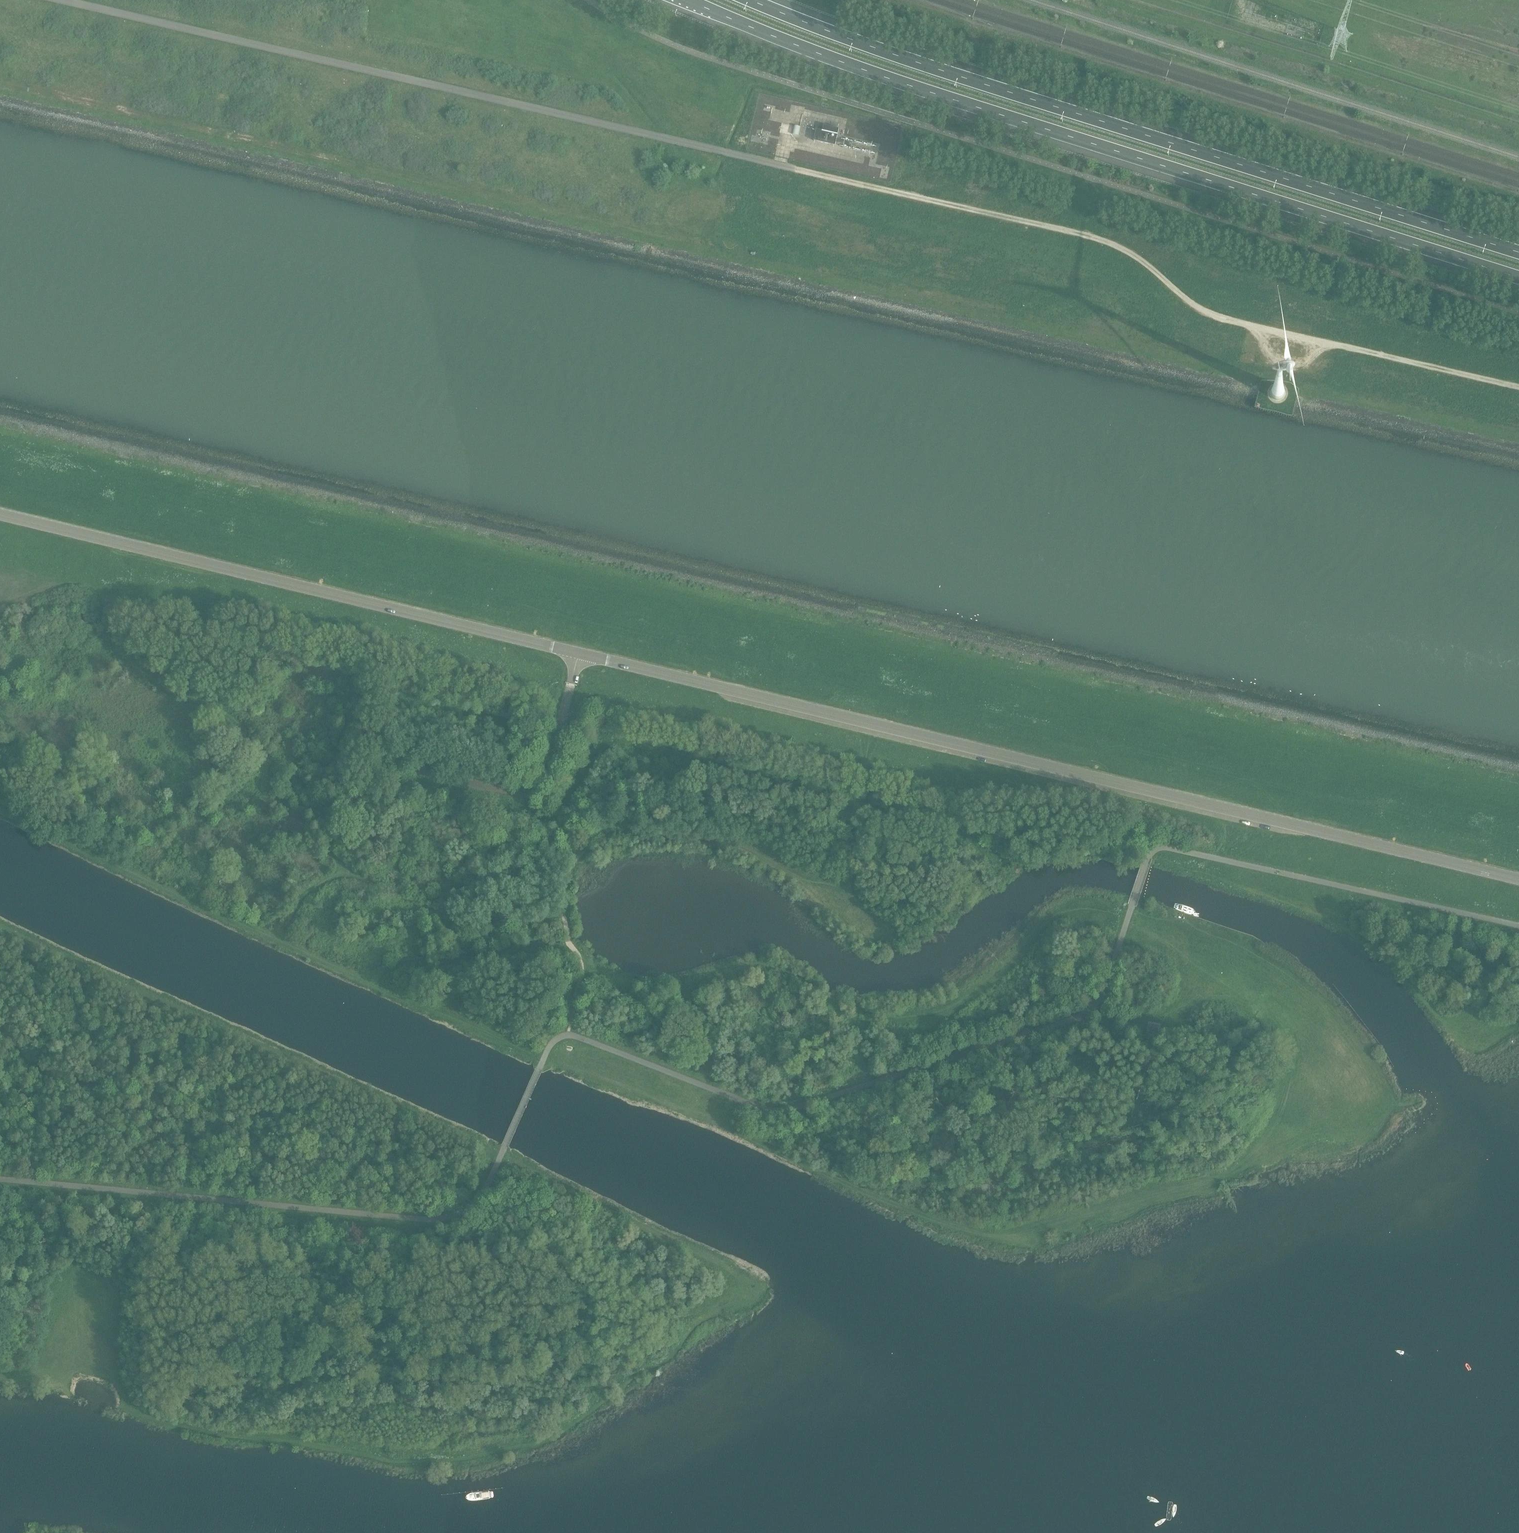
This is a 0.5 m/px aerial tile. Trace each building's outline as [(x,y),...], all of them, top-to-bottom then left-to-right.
[(816,129),(814,141),(835,146),(839,129),(824,125),(823,131),(816,129)]
